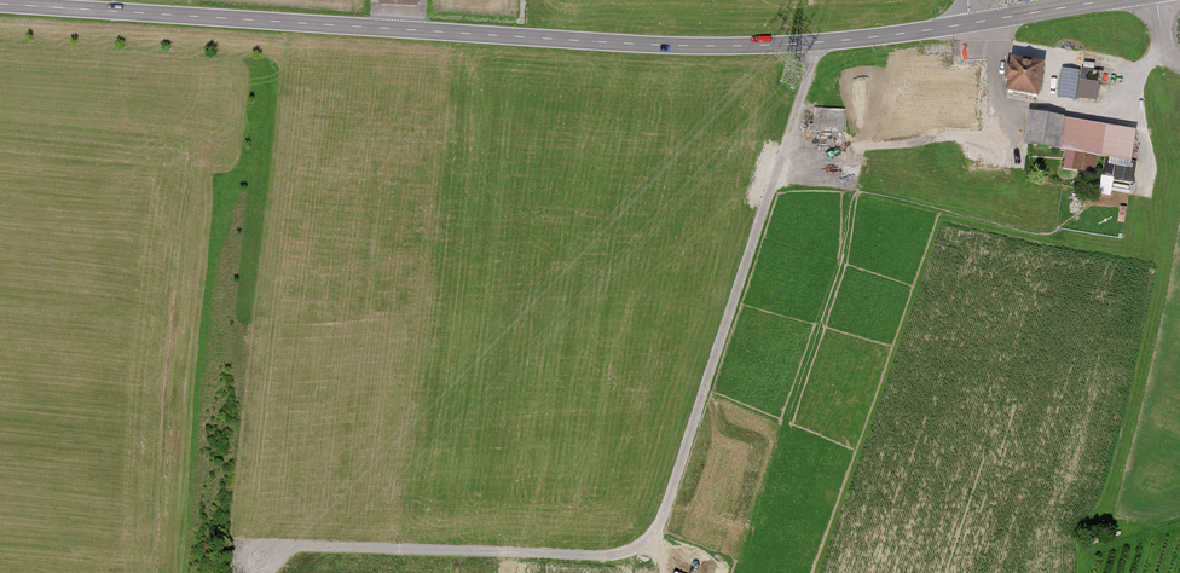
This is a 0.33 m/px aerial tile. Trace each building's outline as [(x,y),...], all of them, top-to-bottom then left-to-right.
[(1048,63),(1015,58),(1010,92),(1043,96),(1048,63)] [(1103,71),(1083,68),(1078,99),(1099,102),(1103,71)] [(845,110),(814,109),(814,124),(808,124),(808,131),(844,132),(845,110)] [(1139,127),(1033,112),(1028,144),(1066,149),(1063,169),(1096,173),(1099,154),(1134,159),(1139,127)] [(1115,166),(1115,182),(1134,182),(1135,167),(1115,166)]
